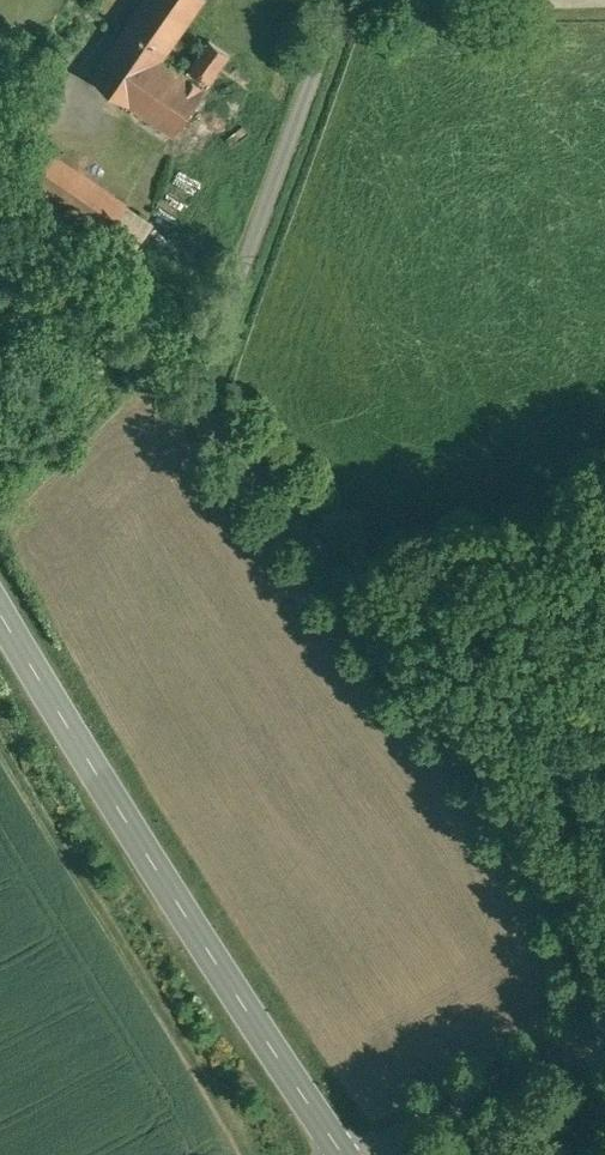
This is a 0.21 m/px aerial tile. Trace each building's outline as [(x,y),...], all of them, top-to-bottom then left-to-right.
[(126,31),(164,58),(204,0),(148,0),(126,31)] [(164,58),(126,31),(93,78),(175,135),(231,53),(210,39),(186,74),(164,58)] [(136,213),(44,149),(17,188),(109,251),(136,213)]
